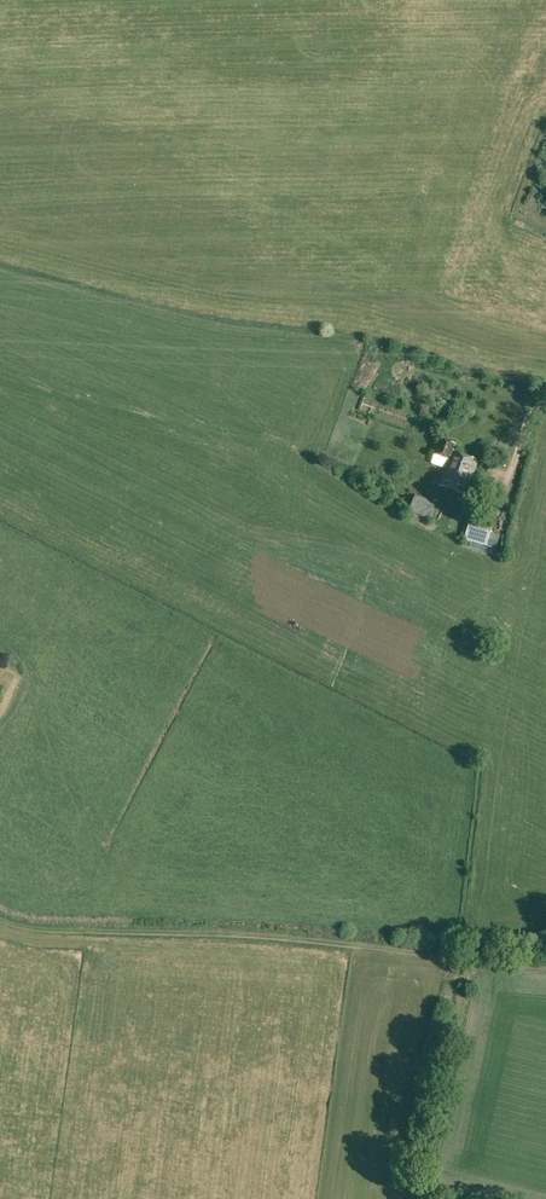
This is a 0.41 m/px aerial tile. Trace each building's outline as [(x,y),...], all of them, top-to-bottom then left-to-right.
[(441,440),(435,456),(448,461),(439,486),(446,488),(466,495),(478,461),(458,454),(453,452),(456,446),(441,440)] [(409,513),(430,521),(438,503),(416,495),(409,513)] [(491,529),(469,523),(464,540),(486,546),(491,529)]
